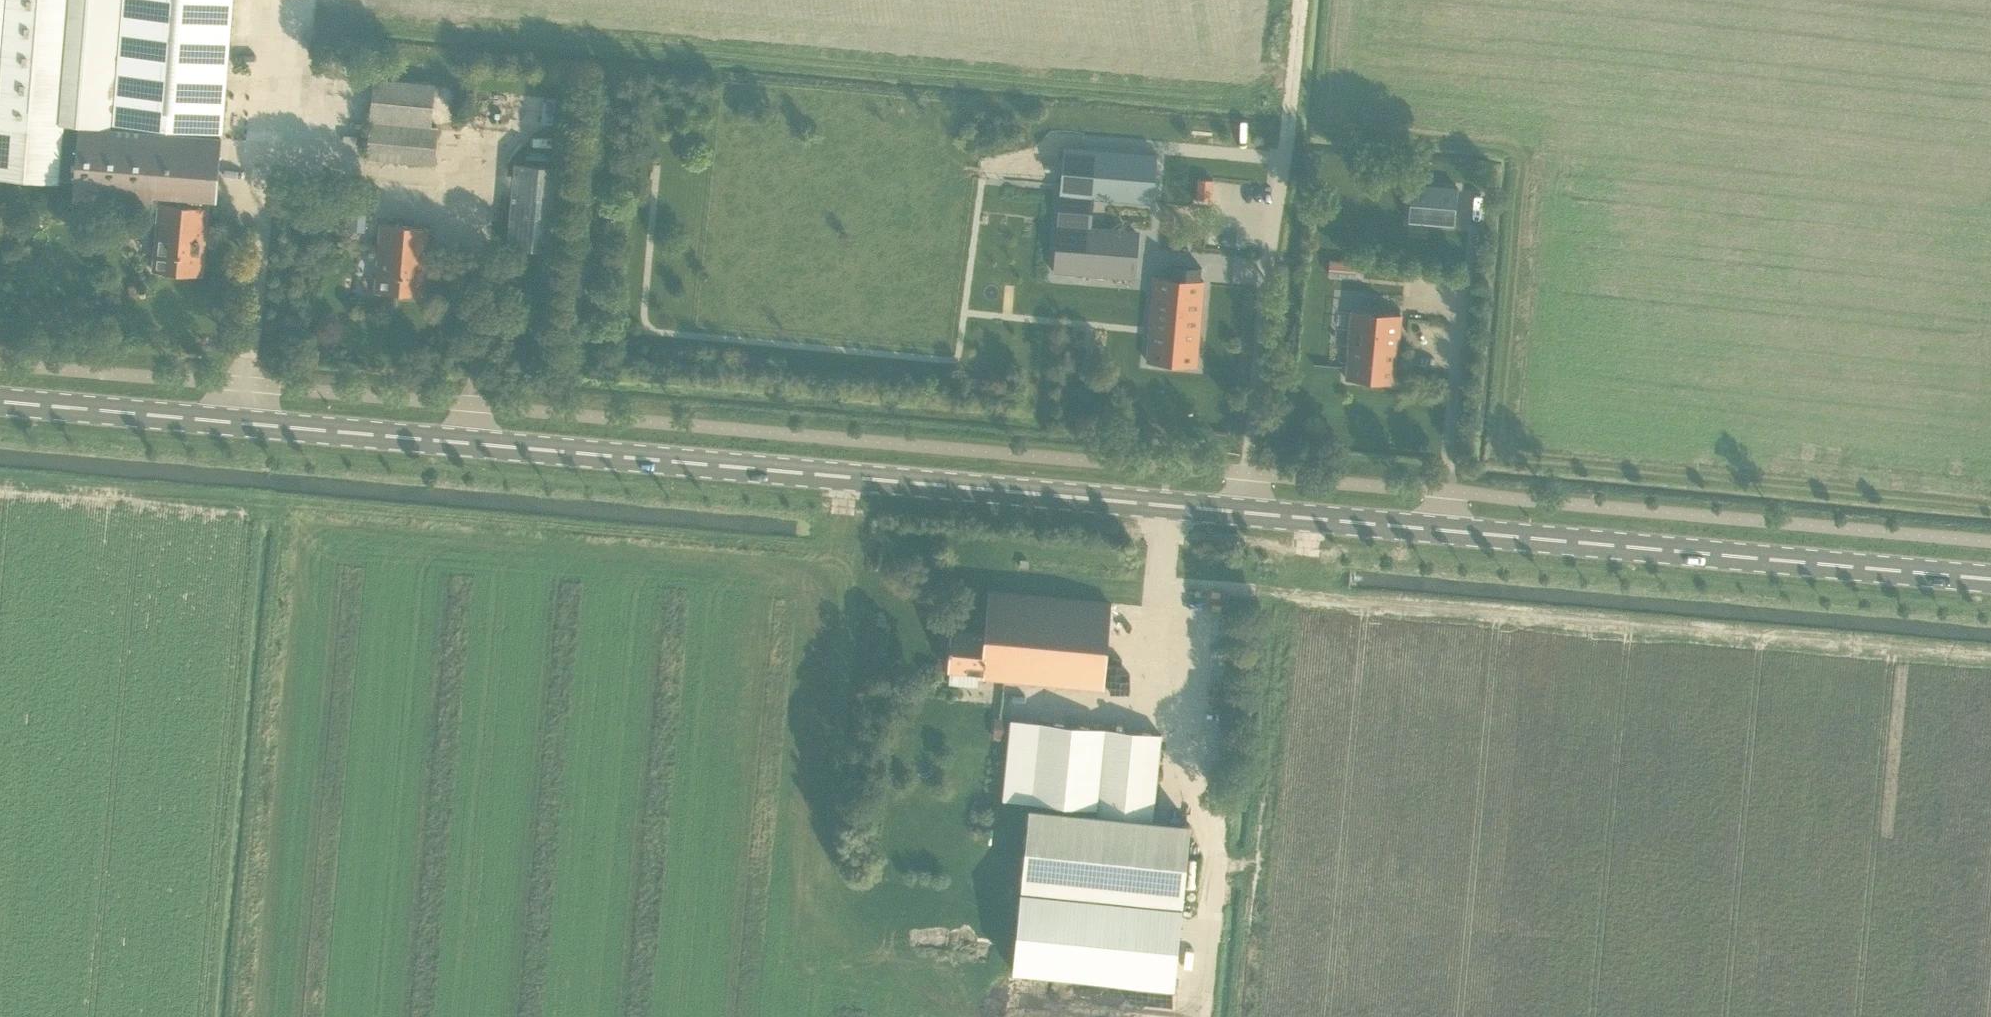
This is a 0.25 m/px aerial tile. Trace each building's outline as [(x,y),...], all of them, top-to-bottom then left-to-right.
[(60,183),(60,179),(76,180),(74,200),(159,208),(154,271),(202,276),(205,242),(206,242),(207,239),(203,238),(204,227),(208,227),(208,224),(207,224),(208,208),(207,208),(208,199),(217,200),(217,198),(222,139),(222,138),(223,132),(233,0),(0,0),(0,178),(60,183)] [(370,77),(367,159),(435,165),(439,128),(456,129),(460,84),(370,77)] [(350,99),(350,91),(328,90),(328,99),(350,99)] [(490,98),(480,98),(479,117),(503,118),(504,90),(491,90),(490,98)] [(1064,146),(1054,272),(1136,279),(1140,236),(1091,232),(1093,198),(1154,202),(1158,154),(1064,146)] [(507,244),(555,247),(565,168),(515,163),(507,244)] [(1412,183),(1409,222),(1455,226),(1455,224),(1486,226),(1489,189),(1458,187),(1412,183)] [(352,213),(351,225),(366,226),(367,214),(352,213)] [(1240,259),(1242,225),(1180,222),(1178,257),(1240,259)] [(376,291),(423,296),(430,228),(381,224),(376,291)] [(1330,260),(1329,268),(1343,269),(1344,262),(1330,260)] [(1155,275),(1147,362),(1195,366),(1203,279),(1200,279),(1202,265),(1171,263),(1170,276),(1155,275)] [(1401,315),(1352,311),(1347,379),(1395,383),(1401,315)] [(576,462),(576,452),(556,451),(556,462),(576,462)] [(1206,681),(1217,592),(1186,588),(1175,677),(1206,681)] [(950,633),(947,670),(981,673),(980,679),(1104,690),(1104,688),(1111,602),(988,592),(984,636),(950,633)] [(1208,685),(1195,685),(1194,717),(1207,717),(1208,685)] [(1009,739),(1011,719),(997,718),(995,738),(1009,739)] [(1161,734),(1011,719),(1009,739),(1003,800),(1098,810),(1098,815),(1029,809),(1013,971),(1174,987),(1191,825),(1153,821),(1161,734)]
